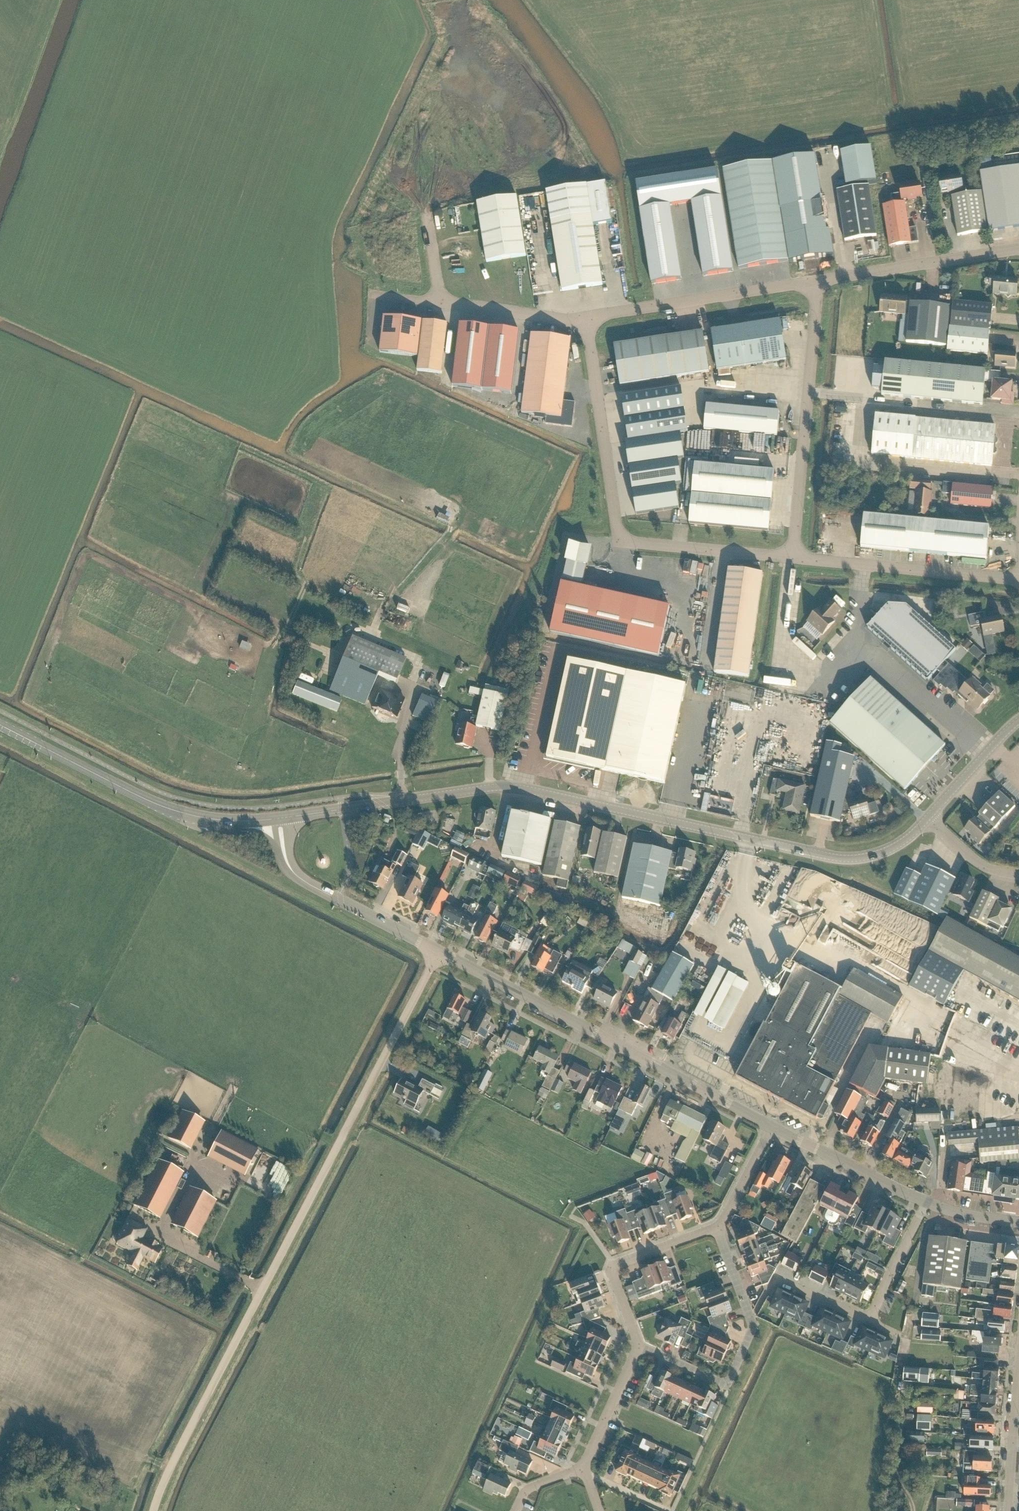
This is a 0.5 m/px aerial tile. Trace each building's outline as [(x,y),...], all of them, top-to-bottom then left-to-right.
[(871,147),(841,152),(846,186),(877,181),(871,147)] [(815,156),(774,162),(781,210),(823,204),(815,156)] [(773,162),(724,170),(739,269),(789,261),(773,162)] [(981,173),(990,232),(1018,228),(1018,167),(981,173)] [(718,171),(677,177),(681,204),(692,203),(722,198),(718,171)] [(954,197),(962,196),(962,192),(963,191),(961,176),(940,179),(942,192),(948,191),(948,193),(953,192),(954,197)] [(677,177),(636,184),(641,211),(670,206),(681,204),(677,177)] [(893,205),(903,203),(903,201),(909,200),(909,202),(916,201),(916,196),(922,195),(920,184),(918,184),(918,182),(907,184),(907,186),(900,187),(901,194),(891,196),(893,205)] [(588,186),(547,192),(563,292),(603,285),(594,226),(613,223),(606,183),(588,186)] [(869,186),(837,191),(845,242),(877,237),(869,186)] [(954,197),(952,197),(958,237),(988,232),(982,193),(962,196),(954,197)] [(517,197),(478,203),(487,262),(527,256),(517,197)] [(722,198),(692,203),(695,217),(724,213),(722,198)] [(893,205),(883,206),(890,247),(911,244),(918,243),(916,229),(909,230),(905,203),(903,203),(893,205)] [(670,206),(641,211),(643,225),(673,221),(670,206)] [(724,213),(695,217),(697,232),(727,228),(724,213)] [(673,221),(643,225),(645,240),(675,236),(673,221)] [(727,228),(697,232),(699,247),(714,245),(729,242),(727,228)] [(827,231),(786,238),(790,263),(834,256),(830,231),(827,231)] [(675,236),(645,240),(648,255),(662,253),(677,250),(675,236)] [(729,242),(714,245),(719,274),(734,272),(729,242)] [(714,245),(699,247),(704,277),(719,274),(714,245)] [(677,250),(662,253),(667,282),(682,280),(677,250)] [(662,253),(648,255),(652,285),(667,282),(662,253)] [(991,279),(991,286),(995,287),(994,294),(1005,295),(1008,299),(1012,296),(1016,296),(1018,282),(991,279)] [(881,313),(909,316),(911,303),(906,303),(906,298),(882,296),(881,313)] [(911,303),(909,316),(907,343),(946,347),(950,307),(911,303)] [(953,303),(951,327),(991,330),(993,306),(953,303)] [(385,317),(382,335),(421,339),(423,321),(385,317)] [(785,360),(779,321),(741,326),(747,366),(785,360)] [(448,324),(424,322),(418,371),(442,374),(448,324)] [(453,387),(483,391),(490,328),(461,324),(453,387)] [(741,326),(712,331),(718,371),(747,366),(741,326)] [(483,391),(512,394),(520,331),(490,328),(483,391)] [(950,328),(948,352),(988,356),(990,332),(950,328)] [(680,376),(710,372),(704,332),(674,337),(680,376)] [(532,334),(522,414),(547,417),(546,424),(573,428),(576,403),(564,401),(572,339),(532,334)] [(382,335),(380,353),(419,357),(421,339),(382,335)] [(680,376),(674,337),(615,346),(621,386),(680,376)] [(993,346),(992,353),(997,353),(996,367),(1015,369),(1016,355),(1008,354),(1008,347),(993,346)] [(903,398),(906,364),(885,362),(885,369),(883,390),(882,396),(903,398)] [(918,400),(921,365),(906,364),(903,398),(918,400)] [(936,367),(921,365),(918,400),(932,401),(936,367)] [(986,372),(936,367),(932,401),(983,406),(985,382),(986,372)] [(873,390),(883,390),(885,369),(875,368),(873,390)] [(1001,373),(986,372),(985,382),(994,383),(993,400),(1002,401),(1002,404),(1013,405),(1014,394),(1011,394),(1012,384),(1000,383),(1001,373)] [(682,388),(652,393),(654,404),(684,399),(682,388)] [(652,393),(622,397),(624,408),(654,404),(652,393)] [(684,399),(654,404),(656,415),(685,410),(684,399)] [(654,404),(624,408),(626,419),(656,415),(654,404)] [(705,430),(778,437),(781,413),(708,405),(705,430)] [(685,410),(656,415),(657,425),(687,421),(685,410)] [(656,415),(626,419),(627,430),(657,425),(656,415)] [(916,419),(876,416),(872,456),(912,459),(914,440),(916,419)] [(926,420),(916,419),(914,440),(924,440),(926,420)] [(926,420),(924,440),(934,441),(936,421),(926,420)] [(687,421),(657,425),(659,436),(689,432),(687,421)] [(934,441),(944,442),(946,422),(936,421),(934,441)] [(946,422),(944,442),(954,443),(956,423),(946,422)] [(956,423),(954,443),(964,444),(966,424),(956,423)] [(964,444),(974,445),(975,435),(976,425),(966,424),(964,444)] [(657,425),(627,430),(629,441),(659,436),(657,425)] [(996,427),(976,425),(975,435),(995,437),(996,427)] [(681,434),(626,442),(629,467),(679,459),(685,458),(681,434)] [(995,439),(995,437),(975,435),(974,445),(994,447),(994,445),(996,445),(998,444),(998,441),(997,439),(995,439)] [(924,440),(914,440),(912,459),(922,460),(924,440)] [(924,440),(922,460),(932,461),(934,441),(924,440)] [(944,442),(934,441),(932,461),(942,462),(944,442)] [(954,443),(944,442),(942,462),(952,463),(954,443)] [(964,444),(954,443),(952,463),(962,464),(964,444)] [(974,445),(964,444),(962,464),(972,465),(973,455),(974,445)] [(973,455),(993,457),(993,455),(995,456),(997,454),(997,451),(996,449),(994,449),(994,447),(974,445),(973,455)] [(992,467),(993,457),(973,455),(972,465),(992,467)] [(679,459),(629,467),(633,491),(676,484),(682,483),(679,459)] [(770,532),(775,472),(695,464),(690,524),(770,532)] [(911,481),(911,489),(918,490),(917,493),(916,493),(914,516),(930,518),(932,494),(926,493),(926,491),(930,491),(931,483),(911,481)] [(676,484),(633,491),(637,515),(680,509),(676,484)] [(951,505),(991,509),(993,489),(953,485),(951,505)] [(910,553),(913,521),(864,516),(861,548),(910,553)] [(929,555),(932,523),(913,521),(910,553),(929,555)] [(948,556),(951,525),(932,523),(929,555),(948,556)] [(948,556),(987,560),(990,529),(951,525),(948,556)] [(551,633),(659,657),(670,608),(583,588),(592,549),(571,545),(551,633)] [(730,611),(758,615),(763,574),(729,570),(723,612),(730,613),(730,611)] [(820,609),(808,622),(823,635),(835,622),(832,620),(840,611),(831,602),(823,611),(820,609)] [(888,604),(867,628),(928,682),(940,668),(943,671),(934,682),(940,687),(943,684),(953,694),(955,693),(957,691),(960,693),(958,695),(967,704),(969,702),(978,710),(990,697),(990,696),(994,691),(989,686),(984,691),(980,688),(982,686),(973,678),(969,683),(966,680),(957,673),(949,665),(948,666),(944,663),(956,650),(907,606),(888,604)] [(723,612),(722,621),(756,626),(758,615),(730,611),(730,613),(723,612)] [(984,614),(969,617),(971,628),(982,626),(985,637),(1004,633),(1001,617),(986,620),(984,614)] [(722,621),(719,647),(753,652),(756,626),(722,621)] [(406,659),(352,636),(330,690),(365,705),(377,676),(396,683),(406,659)] [(967,639),(961,646),(967,652),(973,645),(967,639)] [(749,677),(753,652),(719,647),(715,673),(749,677)] [(687,686),(628,673),(569,660),(547,759),(606,772),(665,784),(687,686)] [(871,679),(831,724),(870,760),(905,791),(938,754),(945,746),(871,679)] [(297,683),(292,695),(298,697),(330,710),(334,697),(302,685),(297,683)] [(485,692),(509,697),(510,691),(486,686),(485,692)] [(380,689),(372,708),(396,718),(404,699),(380,689)] [(485,692),(479,721),(477,727),(501,732),(509,697),(485,692)] [(422,695),(412,716),(428,723),(437,702),(422,695)] [(477,727),(479,721),(473,720),(471,727),(461,725),(457,745),(464,747),(465,748),(469,749),(471,748),(472,748),(477,727)] [(849,801),(845,801),(855,758),(840,755),(842,746),(827,743),(811,817),(840,823),(842,816),(846,817),(848,816),(850,816),(849,814),(852,814),(855,822),(864,819),(864,818),(870,816),(879,813),(876,803),(867,806),(865,797),(849,802),(849,801)] [(774,780),(770,795),(777,797),(778,792),(787,794),(784,811),(799,814),(805,787),(774,780)] [(980,816),(994,829),(995,829),(1015,807),(999,793),(979,815),(980,816)] [(476,816),(476,817),(476,818),(477,818),(477,819),(478,820),(476,829),(492,832),(496,813),(481,809),(480,812),(479,812),(479,813),(478,813),(477,814),(476,815),(476,816)] [(513,812),(503,858),(542,866),(552,821),(513,812)] [(994,829),(980,816),(973,823),(972,822),(965,831),(980,844),(994,829)] [(998,845),(1013,856),(1018,849),(1018,823),(1016,821),(998,845)] [(547,861),(544,876),(559,880),(557,888),(567,890),(572,866),(581,829),(555,823),(547,861)] [(581,857),(597,860),(603,834),(597,832),(596,830),(592,829),(590,831),(587,830),(581,857)] [(421,830),(413,844),(424,850),(431,836),(429,834),(421,830)] [(457,831),(453,840),(463,845),(467,836),(457,831)] [(603,834),(597,860),(594,873),(618,879),(627,839),(603,834)] [(669,869),(672,854),(634,845),(623,899),(661,907),(669,869)] [(464,864),(469,855),(456,848),(451,858),(464,864)] [(372,875),(368,883),(373,886),(374,888),(377,889),(379,888),(383,891),(396,864),(402,867),(408,856),(397,850),(390,864),(391,865),(387,872),(380,869),(375,877),(372,875)] [(679,855),(672,854),(669,869),(677,871),(677,869),(694,873),(696,860),(695,860),(696,854),(680,850),(679,855)] [(492,866),(486,863),(474,857),(468,869),(480,874),(486,877),(492,866)] [(408,880),(399,898),(413,905),(423,885),(414,880),(419,868),(408,863),(401,876),(408,880)] [(492,866),(483,883),(488,886),(493,876),(502,881),(507,873),(502,870),(502,871),(492,866)] [(907,870),(895,895),(909,902),(938,916),(955,880),(926,866),(921,877),(907,870)] [(522,881),(508,874),(504,882),(518,890),(522,881)] [(962,877),(954,895),(969,903),(974,893),(970,891),(975,883),(962,877)] [(526,881),(522,890),(535,896),(539,888),(526,881)] [(474,900),(478,893),(480,888),(474,885),(468,897),(474,900)] [(429,907),(426,912),(431,915),(432,916),(436,918),(437,918),(438,918),(450,896),(437,889),(427,907),(429,907)] [(986,927),(998,902),(999,900),(983,892),(970,919),(986,927)] [(520,894),(518,899),(525,903),(528,898),(520,894)] [(548,908),(539,922),(547,927),(562,906),(549,900),(548,902),(552,904),(549,909),(548,908)] [(471,908),(460,930),(464,932),(464,933),(468,935),(470,935),(471,935),(478,921),(472,919),(479,905),(473,902),(471,908)] [(998,902),(986,927),(999,933),(1001,927),(1003,929),(1008,919),(1006,918),(1010,910),(1001,905),(1002,904),(998,902)] [(460,930),(471,908),(465,905),(461,913),(449,907),(443,921),(444,921),(444,924),(453,928),(454,927),(460,930)] [(483,926),(477,938),(480,939),(480,941),(483,943),(485,942),(486,943),(493,931),(494,932),(499,922),(490,918),(493,914),(488,911),(481,924),(483,926)] [(1004,950),(1018,958),(1018,918),(1004,950)] [(982,938),(947,919),(909,986),(945,1006),(964,971),(982,938)] [(596,926),(590,922),(587,927),(593,931),(596,926)] [(496,940),(493,947),(505,953),(506,951),(509,952),(511,947),(520,951),(526,940),(517,935),(519,932),(504,925),(500,932),(500,931),(497,938),(496,938),(495,940),(496,940)] [(537,936),(528,952),(535,956),(533,959),(536,960),(533,966),(544,972),(546,969),(554,973),(563,955),(542,945),(544,940),(537,936)] [(1018,1002),(1018,959),(982,938),(964,971),(1018,1002)] [(623,941),(619,948),(623,951),(627,950),(630,945),(623,941)] [(636,951),(631,962),(637,965),(642,968),(648,957),(636,951)] [(653,990),(664,997),(674,1002),(695,966),(673,954),(653,990)] [(575,962),(564,982),(573,987),(573,988),(582,993),(586,986),(593,990),(604,970),(608,962),(601,959),(597,966),(593,972),(575,962)] [(755,1041),(736,1077),(769,1095),(769,1094),(770,1095),(782,1102),(783,1101),(783,1102),(816,1120),(819,1115),(824,1118),(830,1108),(824,1105),(836,1082),(872,1014),(888,1023),(903,996),(854,969),(842,990),(797,966),(796,968),(788,963),(783,971),(782,970),(779,975),(777,974),(771,985),(783,992),(766,1025),(764,1024),(763,1026),(760,1025),(759,1025),(758,1025),(755,1026),(753,1028),(751,1030),(750,1032),(750,1034),(751,1036),(752,1038),(753,1040),(755,1041)] [(637,965),(630,977),(635,980),(642,968),(637,965)] [(600,979),(594,989),(599,992),(595,1000),(609,1008),(616,994),(602,986),(605,981),(600,979)] [(692,986),(703,993),(707,985),(696,979),(692,986)] [(647,1029),(664,997),(653,990),(647,1001),(645,1000),(633,1021),(647,1029)] [(456,995),(444,1018),(446,1018),(447,1017),(450,1018),(453,1012),(463,1017),(462,1021),(466,1023),(472,1013),(462,1008),(466,1001),(456,995)] [(463,1037),(459,1044),(468,1048),(472,1042),(473,1043),(477,1036),(485,1040),(489,1032),(493,1034),(496,1027),(490,1024),(492,1020),(482,1014),(475,1028),(468,1024),(461,1037),(463,1037)] [(669,1021),(661,1036),(669,1040),(670,1038),(673,1039),(683,1021),(687,1024),(690,1018),(682,1014),(677,1024),(669,1021)] [(508,1032),(504,1040),(509,1043),(506,1047),(521,1055),(528,1041),(513,1033),(513,1034),(508,1032)] [(490,1054),(494,1048),(497,1041),(492,1039),(491,1041),(485,1051),(490,1054)] [(861,1100),(863,1101),(867,1094),(877,1099),(886,1080),(885,1080),(927,1085),(927,1083),(929,1070),(931,1054),(889,1049),(870,1046),(849,1085),(850,1085),(846,1092),(847,1093),(861,1100)] [(551,1091),(557,1080),(556,1080),(560,1072),(554,1069),(560,1057),(542,1047),(536,1060),(546,1065),(543,1070),(544,1071),(541,1077),(546,1080),(543,1087),(551,1091)] [(571,1063),(567,1071),(572,1074),(569,1079),(577,1082),(573,1091),(581,1095),(592,1072),(576,1064),(576,1065),(571,1063)] [(485,1071),(476,1088),(483,1092),(492,1074),(485,1071)] [(590,1090),(584,1101),(590,1104),(596,1092),(600,1095),(597,1102),(612,1110),(623,1088),(607,1080),(607,1081),(602,1079),(595,1092),(590,1090)] [(403,1081),(395,1095),(408,1101),(405,1106),(414,1110),(424,1092),(431,1096),(436,1087),(423,1080),(419,1089),(403,1081)] [(564,1084),(557,1080),(551,1091),(559,1094),(564,1084)] [(625,1098),(619,1110),(620,1110),(626,1113),(632,1116),(638,1104),(644,1107),(653,1091),(642,1086),(634,1103),(625,1098)] [(436,1087),(431,1096),(440,1100),(444,1091),(436,1087)] [(550,1092),(542,1088),(538,1095),(541,1097),(538,1103),(543,1105),(546,1099),(550,1092)] [(861,1100),(847,1093),(835,1115),(845,1121),(849,1123),(861,1100)] [(459,1096),(454,1106),(460,1109),(465,1100),(459,1096)] [(672,1100),(662,1121),(668,1125),(670,1120),(671,1121),(672,1119),(676,1121),(671,1131),(687,1139),(684,1143),(676,1159),(682,1162),(681,1166),(684,1167),(685,1164),(701,1133),(708,1118),(672,1100)] [(863,1111),(867,1104),(863,1101),(861,1100),(849,1123),(845,1121),(839,1132),(841,1133),(841,1134),(843,1135),(843,1134),(853,1140),(858,1130),(865,1133),(873,1118),(866,1114),(865,1118),(860,1115),(862,1112),(863,1111)] [(885,1103),(879,1114),(889,1119),(894,1108),(885,1103)] [(890,1140),(882,1154),(891,1159),(905,1134),(901,1132),(911,1114),(902,1109),(886,1138),(890,1140)] [(620,1110),(611,1128),(615,1131),(618,1124),(622,1126),(625,1120),(623,1119),(626,1113),(620,1110)] [(941,1110),(918,1110),(918,1123),(941,1123),(941,1110)] [(195,1152),(208,1125),(185,1113),(170,1140),(195,1152)] [(713,1123),(703,1141),(716,1147),(710,1158),(720,1164),(729,1146),(719,1141),(725,1129),(713,1123)] [(866,1134),(861,1142),(863,1143),(863,1144),(865,1146),(867,1145),(872,1148),(885,1125),(881,1123),(877,1129),(875,1128),(873,1132),(869,1129),(866,1134)] [(948,1134),(949,1146),(978,1144),(980,1163),(998,1162),(1007,1161),(1018,1160),(1018,1143),(1018,1128),(948,1134)] [(435,1131),(431,1137),(441,1143),(445,1136),(435,1131)] [(898,1153),(894,1161),(908,1168),(912,1160),(914,1155),(907,1152),(908,1152),(902,1149),(900,1154),(898,1153)] [(637,1150),(632,1159),(641,1163),(645,1155),(637,1150)] [(918,1153),(912,1165),(918,1169),(917,1172),(921,1175),(920,1176),(926,1179),(933,1164),(932,1164),(933,1162),(930,1161),(932,1157),(926,1154),(920,1151),(918,1153)] [(648,1153),(642,1164),(648,1167),(653,1156),(648,1153)] [(758,1195),(761,1190),(766,1180),(772,1183),(774,1179),(779,1181),(790,1162),(780,1157),(776,1164),(774,1163),(766,1177),(760,1173),(753,1186),(754,1186),(751,1192),(758,1195)] [(952,1164),(948,1190),(960,1192),(960,1191),(993,1196),(996,1178),(996,1174),(987,1172),(987,1177),(969,1174),(971,1163),(957,1161),(957,1165),(953,1164),(952,1164)] [(996,1174),(996,1178),(999,1179),(1000,1169),(1008,1170),(1007,1161),(998,1162),(996,1174)] [(727,1163),(723,1171),(729,1174),(733,1166),(727,1163)] [(791,1184),(786,1194),(791,1196),(796,1186),(803,1190),(812,1174),(810,1173),(811,1172),(806,1169),(806,1171),(800,1168),(792,1184),(791,1184)] [(1008,1170),(1000,1169),(999,1179),(996,1178),(993,1196),(1018,1200),(1018,1172),(1008,1170)] [(657,1172),(657,1173),(659,1179),(661,1184),(664,1183),(667,1177),(657,1172)] [(657,1173),(649,1176),(651,1182),(659,1179),(657,1173)] [(719,1177),(715,1184),(721,1187),(725,1180),(719,1177)] [(781,1229),(779,1234),(797,1244),(825,1188),(811,1181),(785,1231),(781,1229)] [(638,1184),(625,1189),(628,1196),(641,1191),(638,1184)] [(828,1224),(843,1196),(838,1194),(840,1189),(832,1185),(820,1206),(827,1209),(824,1214),(823,1217),(823,1219),(825,1221),(827,1223),(828,1224)] [(192,1189),(174,1225),(197,1238),(216,1201),(192,1189)] [(675,1191),(664,1195),(666,1200),(671,1212),(676,1210),(681,1221),(692,1217),(689,1210),(692,1209),(688,1197),(686,1192),(676,1195),(675,1191)] [(847,1198),(843,1196),(828,1224),(830,1225),(833,1225),(835,1225),(837,1224),(838,1222),(841,1217),(847,1220),(859,1199),(850,1194),(847,1198)] [(666,1200),(647,1207),(655,1231),(667,1227),(664,1219),(673,1216),(671,1212),(666,1200)] [(627,1214),(627,1215),(631,1226),(633,1231),(642,1228),(644,1235),(655,1231),(647,1207),(646,1206),(637,1209),(637,1211),(627,1214)] [(863,1213),(855,1229),(866,1234),(869,1228),(878,1233),(889,1210),(882,1207),(880,1209),(874,1206),(869,1216),(863,1213)] [(590,1210),(584,1215),(590,1223),(596,1217),(590,1210)] [(615,1214),(606,1217),(609,1227),(613,1239),(616,1237),(619,1244),(630,1240),(626,1228),(631,1226),(627,1215),(627,1214),(626,1210),(615,1214)] [(889,1210),(878,1233),(886,1237),(883,1243),(894,1249),(902,1233),(896,1230),(901,1220),(895,1217),(896,1214),(889,1210)] [(773,1231),(777,1223),(779,1220),(767,1214),(761,1225),(773,1231)] [(121,1237),(117,1245),(134,1253),(131,1259),(127,1266),(137,1271),(140,1263),(143,1258),(155,1264),(162,1250),(157,1247),(158,1245),(151,1241),(149,1244),(142,1240),(148,1229),(128,1219),(119,1236),(121,1237)] [(741,1247),(756,1241),(754,1236),(756,1235),(760,1228),(744,1219),(739,1230),(741,1235),(737,1237),(741,1247)] [(930,1237),(926,1265),(964,1270),(968,1242),(930,1237)] [(743,1257),(768,1248),(767,1244),(758,1247),(756,1241),(741,1247),(743,1254),(742,1254),(743,1257)] [(1018,1268),(1018,1257),(1018,1249),(991,1246),(971,1243),(966,1281),(989,1284),(992,1265),(1018,1268)] [(770,1253),(768,1248),(743,1257),(744,1262),(746,1261),(748,1267),(763,1261),(770,1258),(769,1254),(770,1253)] [(868,1252),(865,1258),(878,1264),(881,1258),(868,1252)] [(782,1265),(796,1272),(802,1260),(789,1253),(782,1265)] [(763,1261),(748,1267),(752,1277),(759,1274),(763,1285),(769,1283),(777,1269),(769,1265),(765,1266),(763,1261)] [(665,1263),(654,1268),(660,1286),(670,1283),(672,1288),(682,1284),(676,1267),(667,1271),(665,1263)] [(869,1263),(866,1268),(876,1272),(878,1268),(869,1263)] [(836,1264),(829,1278),(834,1280),(830,1288),(841,1293),(849,1277),(851,1272),(836,1264)] [(961,1290),(964,1270),(926,1265),(923,1285),(935,1286),(961,1290)] [(1016,1281),(1018,1268),(992,1265),(989,1284),(990,1284),(990,1278),(1016,1281)] [(810,1279),(823,1286),(830,1273),(816,1266),(810,1279)] [(662,1291),(660,1286),(654,1268),(642,1272),(645,1279),(633,1283),(633,1285),(626,1288),(630,1297),(637,1295),(639,1300),(662,1291)] [(841,1293),(851,1298),(859,1282),(849,1277),(841,1293)] [(578,1293),(582,1303),(601,1296),(600,1295),(602,1294),(599,1285),(597,1286),(596,1284),(589,1287),(586,1279),(570,1285),(574,1295),(578,1293)] [(901,1281),(895,1292),(901,1295),(907,1284),(901,1281)] [(859,1282),(851,1298),(861,1303),(863,1299),(868,1302),(874,1291),(869,1288),(869,1287),(859,1282)] [(1001,1283),(1000,1292),(1014,1294),(1015,1285),(1001,1283)] [(705,1298),(709,1308),(728,1300),(723,1289),(716,1292),(713,1284),(697,1290),(701,1300),(705,1298)] [(935,1286),(923,1285),(921,1296),(934,1298),(935,1286)] [(988,1290),(985,1290),(983,1290),(983,1296),(994,1297),(995,1297),(998,1297),(996,1305),(1012,1307),(1014,1296),(998,1294),(995,1294),(995,1291),(988,1290)] [(779,1291),(772,1307),(786,1314),(794,1297),(779,1291)] [(605,1307),(601,1296),(582,1303),(585,1312),(581,1314),(584,1324),(590,1322),(601,1318),(598,1310),(605,1307)] [(794,1297),(786,1314),(801,1320),(808,1304),(794,1297)] [(732,1312),(728,1300),(709,1308),(713,1317),(708,1319),(711,1327),(718,1326),(728,1323),(725,1314),(732,1312)] [(1012,1307),(996,1305),(995,1305),(994,1312),(977,1310),(976,1318),(997,1321),(997,1318),(1011,1320),(1012,1307)] [(828,1332),(836,1316),(821,1309),(813,1325),(828,1332)] [(923,1314),(922,1327),(939,1329),(940,1315),(923,1314)] [(836,1316),(828,1332),(842,1339),(850,1323),(836,1316)] [(684,1339),(687,1335),(692,1323),(682,1319),(678,1326),(666,1320),(664,1326),(660,1327),(661,1331),(659,1336),(666,1340),(665,1342),(674,1346),(678,1337),(684,1339)] [(1005,1323),(994,1322),(977,1320),(977,1324),(989,1326),(988,1331),(1004,1333),(1005,1323)] [(606,1329),(590,1322),(584,1324),(586,1329),(586,1331),(591,1334),(588,1340),(606,1348),(611,1338),(604,1335),(606,1329)] [(708,1344),(726,1353),(727,1351),(729,1350),(731,1346),(730,1344),(731,1342),(724,1339),(730,1327),(728,1323),(718,1326),(711,1327),(704,1341),(708,1344)] [(869,1352),(877,1336),(862,1329),(854,1345),(869,1352)] [(943,1332),(924,1331),(923,1340),(942,1341),(943,1332)] [(968,1331),(967,1338),(978,1339),(978,1341),(980,1344),(1001,1346),(1001,1344),(1002,1344),(1003,1340),(1001,1339),(1002,1338),(994,1337),(995,1334),(970,1332),(968,1331)] [(687,1335),(684,1339),(681,1347),(687,1349),(693,1337),(687,1335)] [(878,1335),(870,1351),(885,1358),(892,1342),(878,1335)] [(603,1355),(606,1348),(588,1340),(585,1346),(578,1342),(576,1346),(604,1359),(606,1356),(603,1355)] [(836,1341),(832,1350),(843,1355),(848,1344),(842,1341),(841,1344),(836,1341)] [(569,1343),(566,1348),(574,1352),(575,1350),(576,1346),(569,1343)] [(726,1353),(708,1344),(704,1354),(699,1351),(697,1356),(713,1364),(714,1361),(721,1364),(726,1353)] [(603,1362),(604,1359),(576,1346),(575,1350),(582,1353),(579,1359),(597,1368),(601,1361),(603,1362)] [(555,1359),(552,1367),(564,1372),(567,1364),(555,1359)] [(597,1368),(579,1359),(577,1365),(571,1363),(567,1373),(583,1380),(586,1375),(593,1378),(597,1368)] [(972,1379),(998,1381),(999,1370),(997,1369),(998,1361),(982,1359),(981,1368),(984,1368),(984,1375),(973,1374),(972,1379)] [(905,1368),(904,1382),(929,1384),(930,1370),(905,1368)] [(664,1392),(672,1376),(662,1372),(659,1379),(654,1377),(648,1390),(656,1393),(658,1389),(664,1392)] [(651,1376),(645,1388),(648,1390),(654,1377),(651,1376)] [(680,1381),(672,1376),(664,1392),(673,1396),(680,1381)] [(997,1394),(998,1381),(983,1380),(983,1387),(971,1386),(971,1391),(997,1394)] [(682,1401),(689,1385),(680,1381),(673,1396),(682,1401)] [(698,1389),(689,1385),(682,1401),(691,1405),(698,1389)] [(698,1389),(691,1405),(700,1409),(707,1393),(698,1389)] [(954,1391),(954,1400),(964,1401),(965,1392),(954,1391)] [(996,1405),(997,1394),(971,1391),(971,1396),(982,1397),(981,1404),(996,1405)] [(545,1402),(547,1396),(541,1393),(539,1399),(545,1402)] [(700,1409),(698,1413),(713,1419),(718,1407),(713,1404),(716,1397),(707,1393),(700,1409)] [(640,1399),(637,1405),(648,1410),(651,1404),(640,1399)] [(555,1413),(552,1419),(570,1427),(575,1417),(566,1413),(568,1408),(554,1401),(549,1411),(555,1413)] [(919,1403),(919,1413),(933,1414),(933,1404),(919,1403)] [(981,1404),(979,1403),(978,1412),(971,1411),(970,1420),(978,1420),(978,1414),(995,1416),(996,1405),(981,1404)] [(918,1415),(917,1431),(931,1432),(931,1416),(918,1415)] [(567,1434),(570,1427),(552,1419),(547,1429),(568,1438),(569,1435),(567,1434)] [(976,1430),(967,1429),(967,1435),(977,1436),(978,1434),(993,1435),(993,1429),(995,1429),(995,1424),(994,1424),(994,1422),(977,1421),(976,1430)] [(568,1438),(547,1429),(544,1427),(539,1437),(543,1439),(561,1447),(564,1440),(566,1441),(568,1438)] [(520,1428),(517,1435),(529,1441),(532,1434),(520,1428)] [(699,1435),(704,1438),(707,1430),(702,1428),(699,1435)] [(911,1433),(910,1443),(924,1444),(925,1434),(911,1433)] [(966,1452),(974,1452),(975,1452),(975,1450),(992,1451),(993,1438),(970,1436),(969,1446),(966,1446),(966,1452)] [(519,1448),(523,1440),(516,1437),(512,1444),(519,1448)] [(556,1457),(561,1447),(543,1439),(540,1445),(535,1442),(530,1452),(545,1458),(547,1453),(556,1457)] [(504,1441),(500,1451),(504,1453),(500,1462),(511,1468),(510,1470),(518,1473),(519,1471),(527,1475),(533,1462),(516,1454),(519,1448),(504,1441)] [(628,1475),(636,1458),(636,1457),(629,1453),(631,1450),(622,1446),(614,1463),(620,1465),(617,1472),(627,1477),(628,1476),(628,1475)] [(974,1452),(966,1452),(965,1452),(963,1474),(974,1474),(974,1471),(991,1472),(991,1470),(993,1469),(993,1467),(994,1465),(993,1463),(992,1462),(992,1459),(974,1458),(974,1452)] [(684,1457),(678,1454),(676,1460),(681,1462),(684,1457)] [(644,1462),(636,1458),(628,1475),(636,1479),(644,1462)] [(474,1471),(473,1474),(485,1479),(489,1481),(484,1492),(492,1496),(493,1494),(498,1496),(499,1494),(506,1497),(512,1484),(488,1474),(491,1468),(478,1462),(474,1471)] [(644,1483),(652,1466),(644,1462),(636,1479),(644,1483)] [(661,1470),(652,1466),(644,1483),(653,1487),(661,1470)] [(669,1473),(661,1470),(653,1487),(660,1491),(661,1491),(669,1474),(669,1473)] [(661,1491),(660,1491),(661,1491),(660,1492),(671,1497),(674,1490),(680,1493),(687,1476),(679,1472),(677,1475),(670,1472),(669,1473),(669,1474),(661,1491)] [(966,1478),(965,1495),(990,1497),(990,1495),(993,1494),(993,1489),(991,1488),(991,1487),(980,1486),(980,1479),(966,1478)] [(957,1499),(957,1507),(975,1508),(975,1501),(957,1499)]
